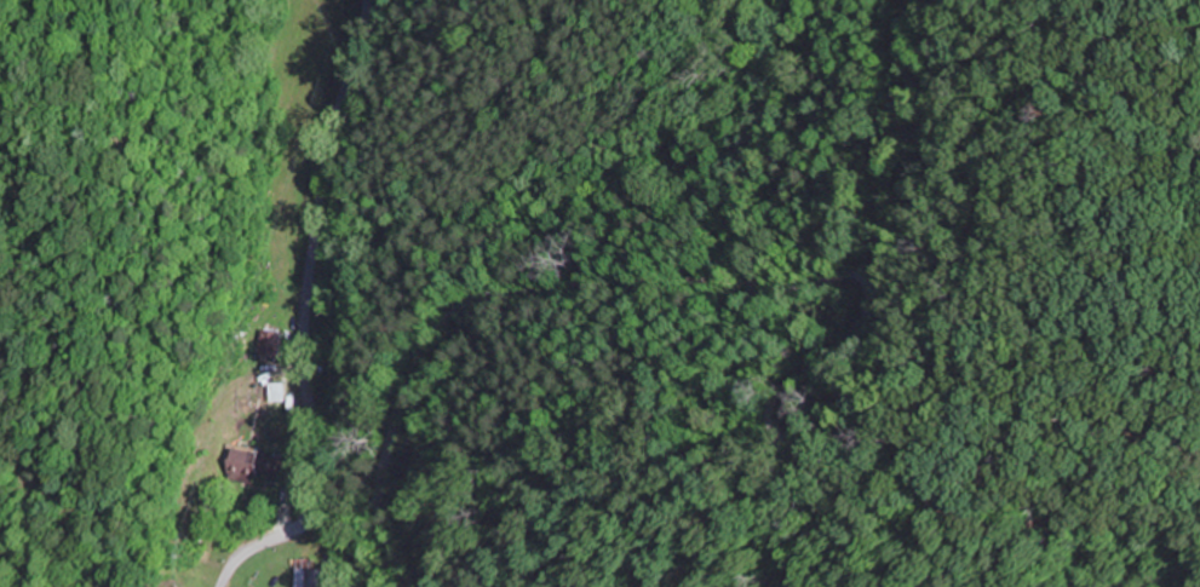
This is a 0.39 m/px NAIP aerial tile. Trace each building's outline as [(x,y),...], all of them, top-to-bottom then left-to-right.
[(263,356),(285,356),(285,331),(263,331),(263,356)] [(289,483),(292,455),(236,448),(232,477),(289,483)] [(313,565),(304,565),(305,576),(314,576),(313,565)]
